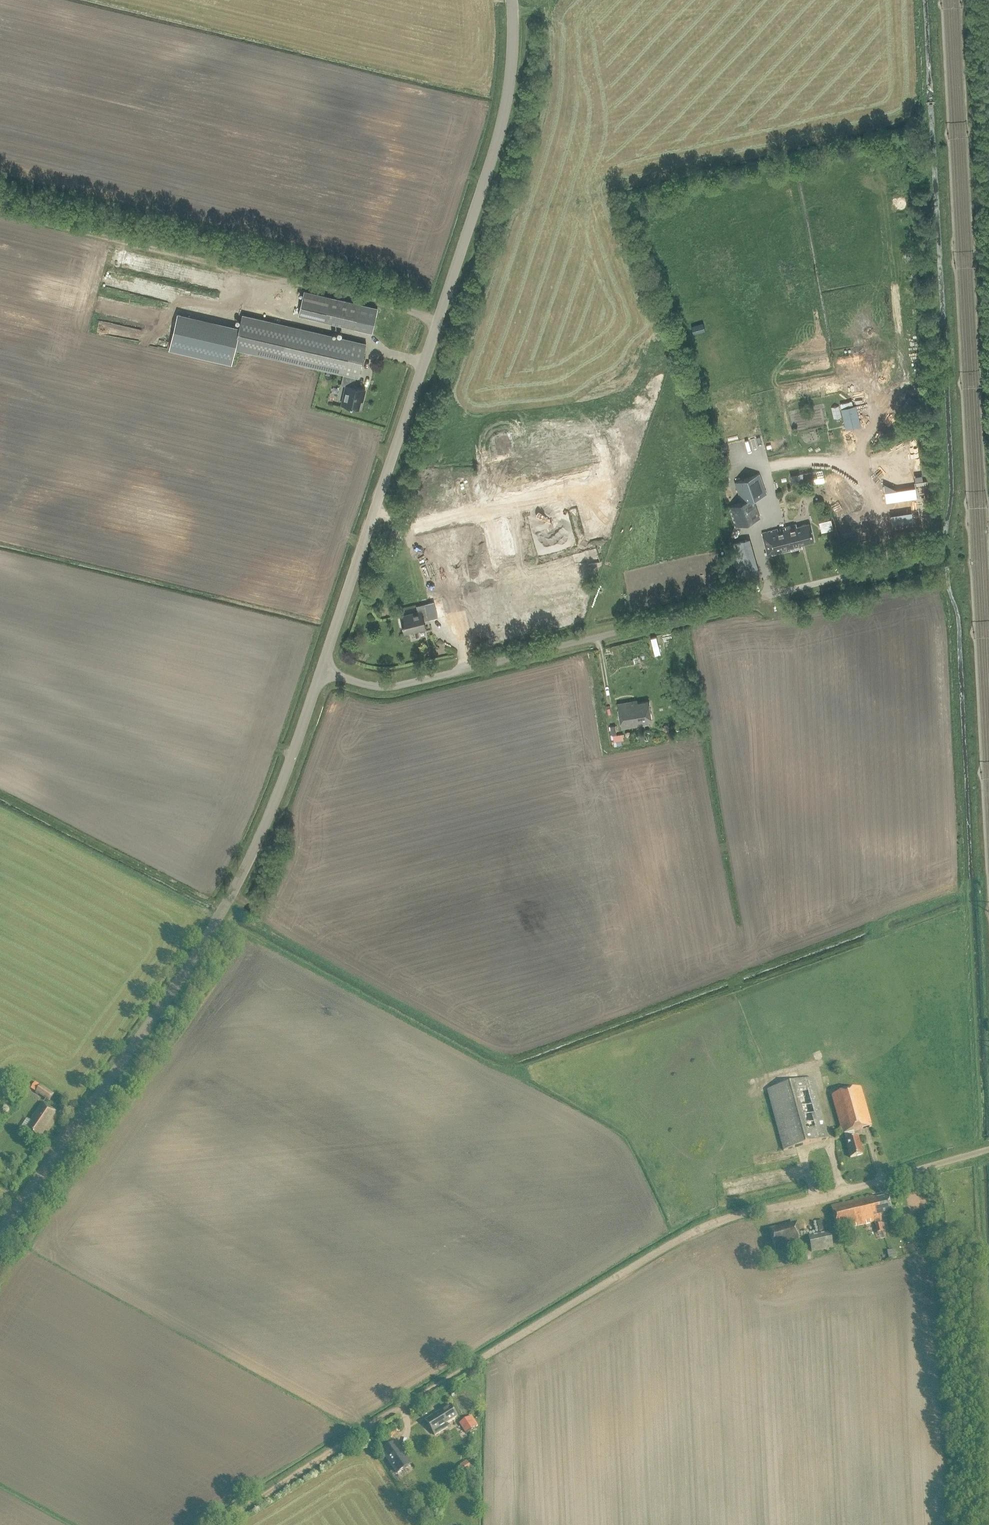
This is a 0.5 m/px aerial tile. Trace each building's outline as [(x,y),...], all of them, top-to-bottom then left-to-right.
[(305,290),(299,314),(373,331),(378,308),(305,290)] [(177,311),(168,349),(232,364),(236,348),(344,374),(341,385),(346,386),(342,405),(359,409),(361,401),(363,401),(366,390),(354,388),(356,377),(359,377),(367,344),(243,314),(240,326),(177,311)] [(827,376),(829,385),(839,383),(837,374),(827,376)] [(487,499),(586,476),(582,461),(583,461),(579,440),(479,463),(487,499)] [(877,483),(884,478),(877,467),(870,472),(877,483)] [(767,494),(760,474),(735,482),(742,503),(767,494)] [(905,521),(923,520),(921,489),(903,489),(905,521)] [(736,528),(760,520),(754,501),(730,509),(736,528)] [(831,520),(819,522),(821,531),(833,529),(831,520)] [(418,539),(434,602),(418,607),(419,612),(401,617),(406,634),(425,628),(423,622),(431,620),(437,619),(438,620),(493,606),(473,526),(418,539)] [(762,536),(768,559),(802,550),(801,548),(814,545),(809,527),(797,530),(796,527),(762,536)] [(397,536),(399,530),(392,528),(390,534),(397,536)] [(745,541),(732,544),(741,576),(754,573),(745,541)] [(648,723),(650,723),(648,704),(637,706),(637,702),(618,705),(621,729),(648,725),(648,723)] [(703,720),(695,722),(697,730),(705,729),(703,720)] [(782,1150),(827,1138),(811,1078),(765,1090),(782,1150)] [(54,1096),(35,1083),(30,1091),(49,1103),(54,1096)] [(854,1132),(864,1130),(872,1128),(862,1089),(833,1097),(843,1136),(846,1135),(852,1158),(864,1155),(859,1139),(856,1139),(854,1132)] [(22,1128),(26,1131),(26,1133),(39,1142),(45,1132),(49,1126),(52,1128),(60,1115),(43,1104),(30,1123),(27,1120),(22,1128)] [(837,1231),(874,1223),(876,1232),(882,1230),(880,1222),(883,1221),(882,1218),(893,1216),(888,1196),(878,1198),(872,1198),(832,1207),(837,1231)] [(819,1234),(809,1236),(812,1253),(833,1249),(830,1232),(826,1233),(823,1222),(817,1223),(819,1234)] [(794,1224),(766,1230),(770,1250),(798,1244),(794,1224)] [(885,1252),(887,1259),(896,1257),(895,1250),(885,1252)] [(446,1426),(457,1419),(450,1407),(426,1422),(435,1437),(448,1429),(446,1426)] [(471,1417),(460,1424),(467,1434),(477,1427),(471,1417)] [(397,1477),(411,1468),(405,1459),(395,1444),(393,1445),(381,1453),(382,1454),(391,1469),(397,1477)]
